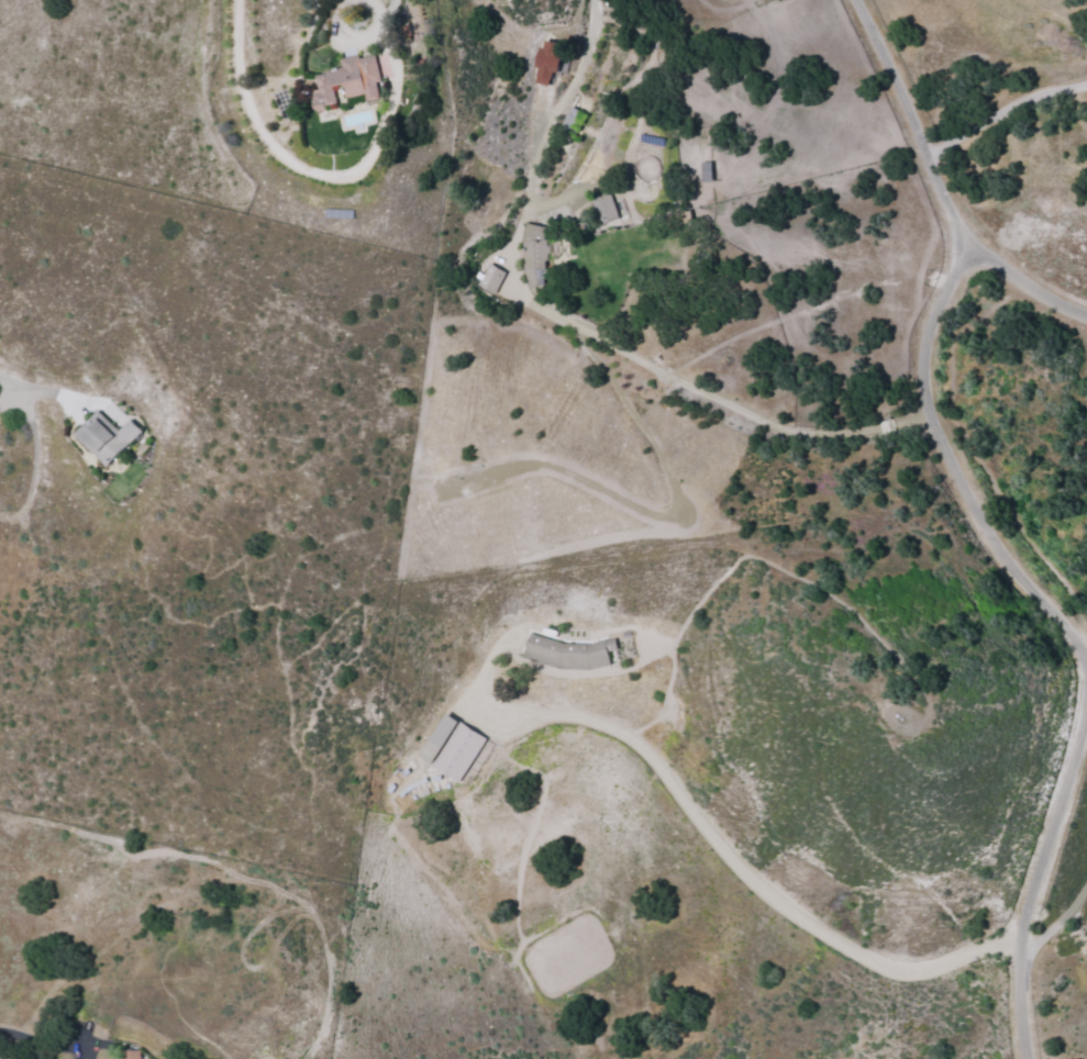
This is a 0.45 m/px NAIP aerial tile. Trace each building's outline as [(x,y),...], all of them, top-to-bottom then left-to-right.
[(552,88),(565,49),(544,42),(532,81),(552,88)] [(319,76),(324,93),(316,96),(320,113),(342,108),(337,89),(347,86),(351,100),(370,95),(372,103),(385,100),(381,84),(386,83),(380,56),(364,60),(363,56),(345,60),(348,69),(319,76)] [(619,220),(613,194),(593,199),(599,225),(619,220)] [(545,227),(526,224),(521,250),(528,251),(521,284),(544,288),(553,240),(543,238),(545,227)] [(506,273),(488,263),(476,286),(494,295),(506,273)] [(129,419),(118,430),(98,411),(74,435),(107,467),(142,432),(129,419)] [(612,666),(609,652),(617,650),(615,638),(577,646),(530,634),(523,660),(527,659),(529,652),(543,656),(545,664),(579,673),(612,666)] [(487,737),(442,713),(419,757),(463,781),(487,737)]
